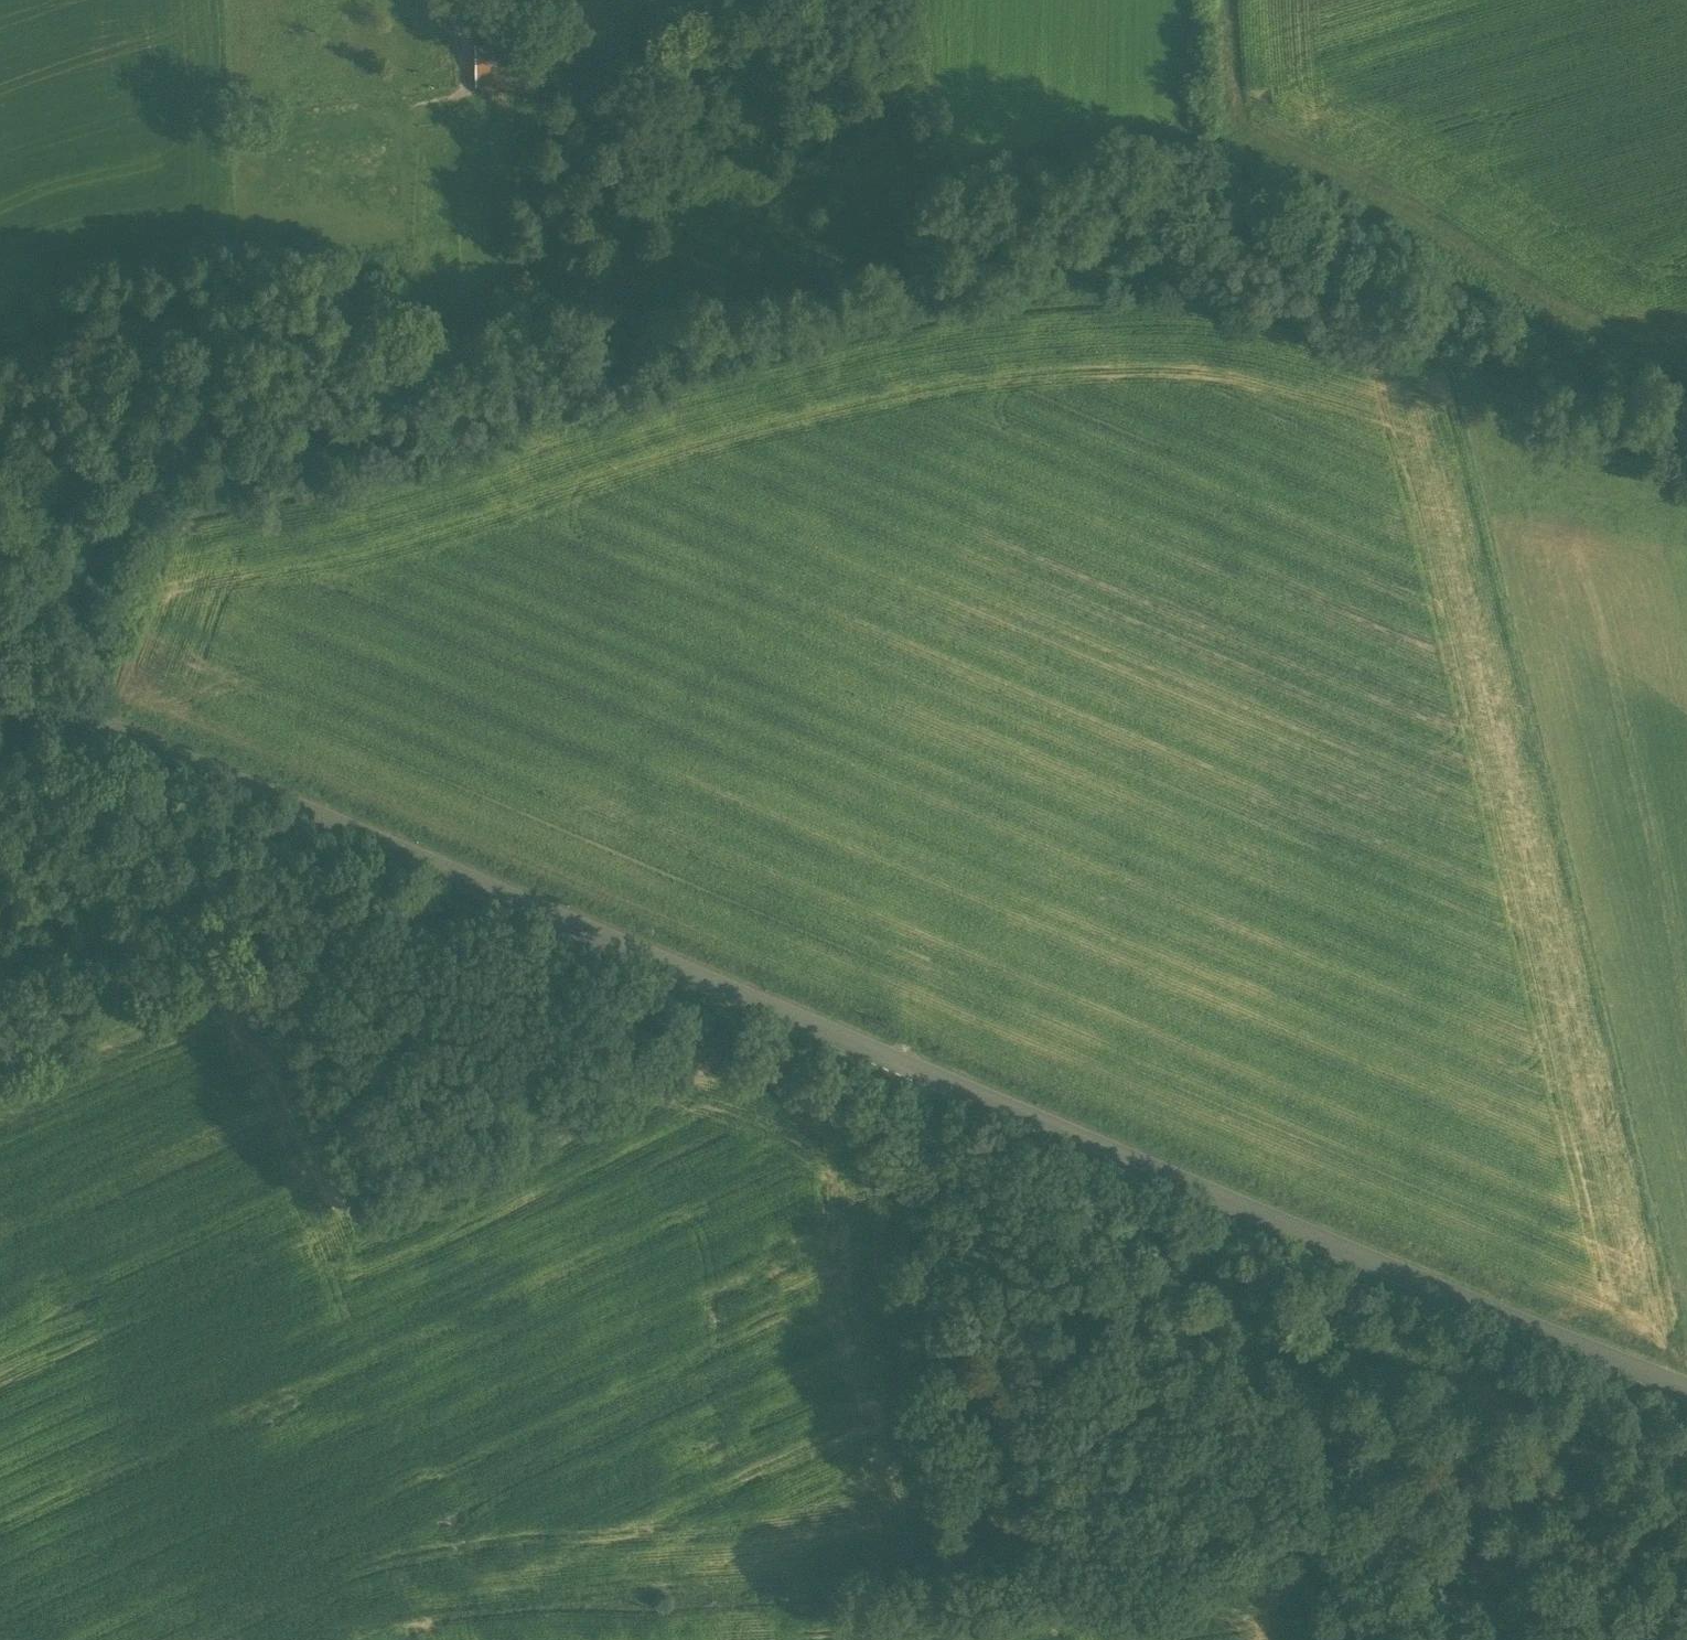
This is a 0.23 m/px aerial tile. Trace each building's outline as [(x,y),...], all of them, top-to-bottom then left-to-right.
[(530,54),(475,54),(475,83),(530,84),(530,54)]
